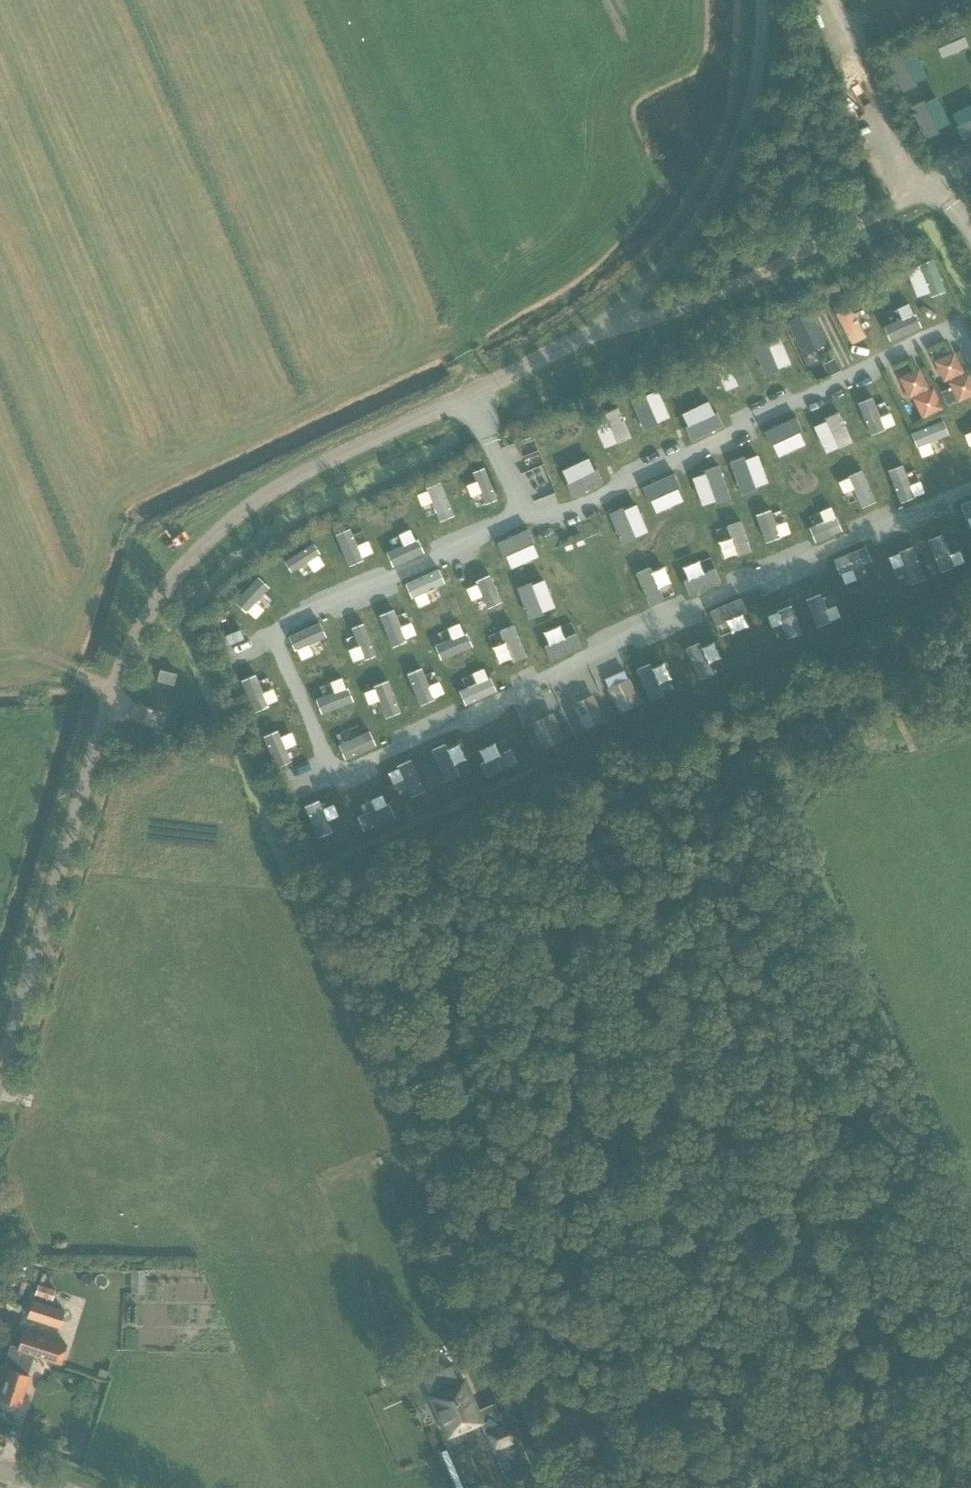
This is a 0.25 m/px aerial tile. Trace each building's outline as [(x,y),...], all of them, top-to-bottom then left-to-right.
[(909,81),(918,64),(899,54),(889,71),(909,81)] [(956,109),(963,137),(970,135),(970,106),(956,109)] [(919,306),(928,303),(916,269),(907,272),(919,306)] [(843,301),(829,308),(855,361),(869,354),(868,351),(883,344),(875,328),(899,317),(884,285),(862,296),(862,295),(849,302),(863,331),(859,333),(843,301)] [(897,316),(906,333),(920,326),(911,309),(897,316)] [(805,313),(783,324),(800,357),(822,345),(805,313)] [(773,335),(760,340),(772,369),(784,364),(773,335)] [(928,362),(937,383),(960,373),(951,352),(928,362)] [(739,388),(752,380),(740,359),(726,367),(739,388)] [(714,369),(692,377),(704,408),(725,400),(714,369)] [(919,369),(893,377),(900,399),(926,391),(919,369)] [(970,395),(970,394),(962,374),(941,384),(950,405),(970,395)] [(752,384),(740,387),(744,403),(756,400),(752,384)] [(645,387),(630,394),(644,425),(659,418),(645,387)] [(665,427),(680,423),(669,389),(655,393),(665,427)] [(930,391),(907,399),(914,420),(937,413),(930,391)] [(873,393),(859,398),(872,429),(886,424),(873,393)] [(603,408),(618,439),(632,432),(617,401),(603,408)] [(839,405),(825,412),(839,443),(853,437),(839,405)] [(717,407),(685,421),(692,435),(724,421),(717,407)] [(796,411),(765,426),(771,439),(803,425),(796,411)] [(592,456),(606,452),(594,415),(581,420),(592,456)] [(944,416),(912,428),(918,443),(950,430),(944,416)] [(660,455),(668,451),(660,432),(652,436),(660,455)] [(928,481),(939,476),(925,444),(913,449),(928,481)] [(745,451),(730,456),(743,490),(758,484),(745,451)] [(618,463),(623,474),(638,467),(633,456),(618,463)] [(720,460),(705,466),(716,499),(731,494),(720,460)] [(903,460),(888,466),(901,498),(915,493),(903,460)] [(485,466),(473,470),(486,503),(498,499),(485,466)] [(862,466),(848,473),(862,503),(876,497),(862,466)] [(597,467),(565,481),(573,497),(604,482),(597,467)] [(675,472),(642,488),(649,502),(682,487),(675,472)] [(520,487),(525,499),(562,486),(557,473),(520,487)] [(440,479),(426,485),(441,520),(455,515),(440,479)] [(802,485),(816,518),(828,512),(814,479),(802,485)] [(408,492),(413,506),(430,500),(425,486),(408,492)] [(791,498),(780,503),(792,531),(803,527),(791,498)] [(736,499),(709,503),(711,514),(737,511),(736,499)] [(403,501),(392,505),(403,538),(415,534),(403,501)] [(624,504),(609,511),(621,542),(637,536),(624,504)] [(772,506),(756,512),(766,540),(781,535),(772,506)] [(836,513),(809,526),(815,540),(843,528),(836,513)] [(365,514),(352,520),(367,552),(379,546),(365,514)] [(742,516),(727,521),(737,552),(752,548),(742,516)] [(961,523),(970,542),(970,518),(961,523)] [(437,526),(424,534),(432,547),(444,539),(437,526)] [(665,526),(652,533),(657,545),(670,538),(665,526)] [(317,535),(331,570),(344,565),(330,530),(317,535)] [(933,538),(944,573),(959,568),(949,534),(933,538)] [(418,536),(387,550),(393,566),(425,551),(418,536)] [(906,541),(886,548),(901,590),(921,583),(906,541)] [(305,560),(318,557),(314,543),(301,547),(305,560)] [(293,546),(277,555),(296,588),(311,580),(293,546)] [(510,547),(499,551),(509,584),(520,580),(510,547)] [(858,590),(876,583),(865,553),(846,559),(858,590)] [(796,584),(829,578),(827,561),(794,567),(796,584)] [(337,573),(340,579),(349,575),(352,582),(367,575),(361,562),(337,573)] [(472,564),(458,570),(473,606),(487,601),(472,564)] [(650,564),(636,570),(650,602),(665,595),(650,564)] [(715,564),(683,577),(689,592),(721,579),(715,564)] [(578,570),(593,608),(606,603),(591,565),(578,570)] [(265,612),(276,607),(262,574),(251,579),(265,612)] [(442,620),(454,615),(440,576),(428,580),(442,620)] [(840,583),(827,585),(831,620),(844,619),(840,583)] [(406,634),(424,626),(407,591),(389,599),(406,634)] [(784,604),(793,632),(813,625),(804,598),(784,604)] [(356,613),(369,656),(386,650),(373,608),(356,613)] [(510,662),(548,651),(536,610),(512,617),(515,626),(483,635),(488,653),(479,656),(486,680),(513,672),(510,662)] [(766,612),(753,616),(765,651),(777,647),(766,612)] [(721,650),(733,646),(722,617),(710,621),(721,650)] [(316,628),(344,685),(363,676),(335,619),(316,628)] [(306,633),(299,636),(313,668),(321,665),(306,633)] [(678,654),(692,651),(688,635),(674,638),(678,654)] [(299,639),(287,644),(303,678),(314,673),(299,639)] [(629,644),(630,655),(649,654),(648,642),(629,644)] [(435,650),(451,693),(466,688),(450,644),(435,650)] [(250,661),(264,701),(280,695),(267,655),(250,661)] [(161,669),(158,681),(175,685),(178,673),(161,669)] [(410,718),(423,714),(412,675),(398,679),(410,718)] [(607,717),(630,711),(622,681),(599,687),(607,717)] [(342,695),(359,738),(380,729),(364,687),(342,695)] [(583,698),(561,707),(573,734),(594,724),(583,698)] [(332,715),(322,719),(338,757),(348,753),(332,715)] [(552,747),(544,716),(523,721),(531,752),(552,747)] [(505,768),(521,764),(511,723),(494,727),(505,768)] [(292,724),(278,730),(290,760),(304,755),(292,724)] [(277,728),(262,734),(277,774),(292,769),(277,728)] [(468,789),(489,779),(472,744),(451,754),(468,789)] [(424,799),(450,789),(436,755),(421,761),(428,780),(418,783),(424,799)] [(399,813),(413,806),(396,765),(381,771),(399,813)] [(364,831),(379,825),(362,786),(347,792),(364,831)] [(327,846),(340,839),(321,802),(309,808),(327,846)] [(208,1290),(219,1290),(218,1271),(207,1271),(208,1290)] [(127,1291),(142,1292),(142,1280),(127,1279),(127,1291)] [(29,1318),(46,1323),(53,1300),(36,1295),(29,1318)] [(20,1348),(12,1345),(5,1367),(2,1367),(0,1368),(0,1382),(5,1383),(0,1399),(20,1406),(30,1375),(28,1375),(35,1355),(61,1363),(67,1344),(25,1331),(20,1348)] [(504,1424),(495,1403),(477,1411),(464,1379),(463,1380),(464,1381),(433,1395),(432,1393),(431,1393),(450,1437),(451,1437),(451,1436),(481,1422),(510,1487),(521,1487),(539,1481),(512,1421),(504,1424)]
